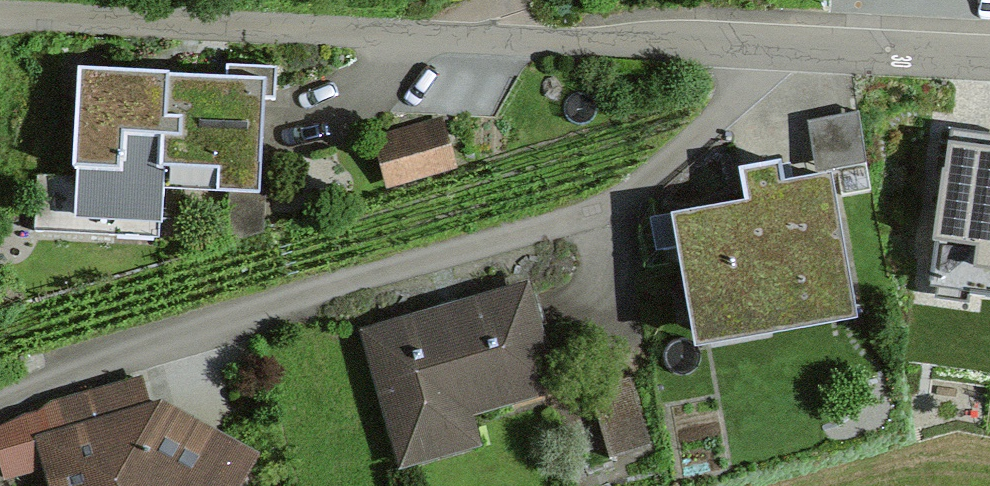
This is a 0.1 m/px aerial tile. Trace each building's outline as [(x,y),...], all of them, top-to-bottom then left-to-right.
[(251,108),(74,97),(66,222),(150,227),(153,185),(246,191),(251,108)] [(949,127),(930,284),(989,291),(989,132),(949,127)] [(435,138),(376,156),(388,193),(446,175),(435,138)] [(726,214),(663,226),(689,356),(843,324),(815,187),(788,192),(781,159),(717,172),(726,214)] [(524,302),(358,342),(391,480),(473,460),(463,417),(546,396),(524,302)] [(45,485),(232,485),(239,476),(155,421),(145,388),(44,415),(53,449),(36,454),(45,485)]
